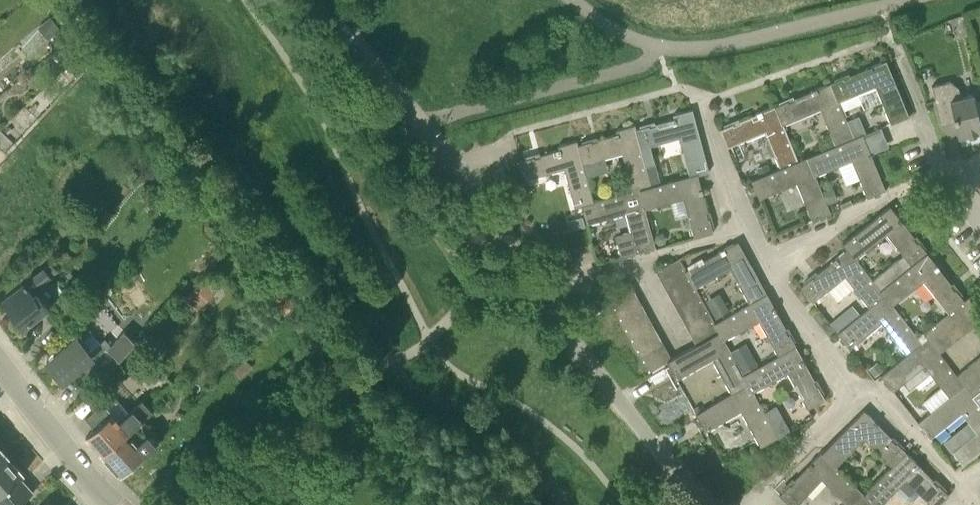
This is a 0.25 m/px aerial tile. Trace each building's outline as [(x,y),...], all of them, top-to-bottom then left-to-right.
[(51,16),(39,27),(49,39),(61,28),(51,16)] [(830,83),(838,101),(875,86),(891,123),(909,116),(886,60),(872,65),(868,67),(850,75),(850,76),(844,79),(844,77),(831,82),(830,83)] [(958,86),(949,81),(932,86),(935,98),(941,125),(955,121),(959,137),(979,132),(979,120),(974,94),(961,97),(958,86)] [(846,120),(838,101),(830,83),(817,88),(813,90),(794,98),(795,99),(789,102),(788,100),(775,105),(775,106),(782,124),(819,109),(835,145),(853,138),(846,120)] [(798,161),(782,124),(775,106),(761,111),(758,113),(739,120),(740,122),(734,124),(733,123),(720,128),(728,147),(764,132),(779,169),(798,161)] [(680,137),(690,175),(690,176),(698,174),(710,171),(693,109),(673,114),(674,117),(671,119),(655,123),(656,125),(650,126),(649,125),(636,128),(646,164),(654,162),(649,145),(680,137)] [(853,138),(863,134),(865,133),(858,115),(846,120),(853,138)] [(633,191),(640,189),(652,186),(646,164),(636,128),(635,124),(616,129),(617,133),(614,134),(597,139),(598,141),(592,142),(591,141),(578,144),(587,175),(606,170),(603,158),(622,153),(633,191)] [(808,156),(816,175),(852,160),(867,197),(874,194),(874,193),(880,190),(880,192),(886,190),(871,153),(867,144),(863,134),(853,138),(835,145),(808,156)] [(582,205),(594,202),(587,175),(578,144),(577,140),(558,145),(559,149),(556,150),(540,154),(541,156),(534,158),(534,156),(520,160),(525,179),(564,168),(575,207),(582,205)] [(165,153),(158,145),(152,151),(159,158),(165,153)] [(808,156),(798,161),(779,169),(752,180),(759,198),(797,182),(812,220),(819,217),(819,216),(825,213),(825,215),(831,212),(816,175),(808,156)] [(767,163),(757,167),(761,175),(771,171),(767,163)] [(640,189),(646,208),(684,198),(694,237),(713,232),(710,217),(708,218),(706,212),(708,211),(703,193),(702,188),(698,174),(690,176),(690,175),(652,186),(640,189)] [(834,185),(822,190),(828,203),(839,198),(834,185)] [(633,191),(594,202),(582,205),(587,224),(626,213),(631,231),(620,234),(616,239),(621,257),(644,250),(644,249),(650,247),(650,249),(656,247),(646,208),(640,189),(633,191)] [(879,290),(927,252),(928,252),(919,241),(918,243),(914,238),(915,237),(903,221),(900,218),(890,205),(843,243),(848,249),(855,259),(887,233),(903,254),(871,279),(879,290)] [(582,217),(568,220),(571,230),(584,227),(582,217)] [(663,241),(665,236),(661,232),(656,233),(654,239),(658,243),(663,241)] [(698,263),(686,270),(691,279),(695,287),(730,268),(749,302),(767,293),(738,241),(724,248),(721,250),(703,260),(704,261),(699,264),(698,263)] [(884,296),(879,290),(871,279),(855,259),(848,249),(836,258),(833,261),(817,273),(818,274),(813,278),(812,277),(801,286),(813,301),(828,290),(836,301),(854,287),(869,307),(884,296)] [(952,310),(962,302),(965,300),(956,288),(954,289),(950,285),(952,284),(940,268),(937,264),(927,252),(879,290),(884,296),(892,305),(924,280),(949,312),(952,310)] [(656,271),(662,283),(686,270),(679,258),(656,271)] [(44,267),(52,276),(58,271),(51,262),(44,267)] [(40,287),(52,277),(52,276),(44,267),(32,276),(40,287)] [(691,279),(686,270),(662,283),(668,292),(691,279)] [(83,284),(91,294),(103,285),(95,275),(83,284)] [(201,303),(216,288),(206,278),(191,292),(201,303)] [(695,287),(691,279),(668,292),(674,303),(696,290),(695,287)] [(274,281),(261,295),(283,315),(296,300),(274,281)] [(8,298),(9,300),(4,304),(22,327),(48,307),(37,293),(35,295),(26,283),(8,298)] [(614,308),(637,295),(631,285),(608,298),(613,306),(614,308)] [(696,290),(674,303),(679,313),(702,301),(696,290)] [(729,311),(719,292),(706,300),(716,318),(729,311)] [(767,293),(749,302),(714,322),(719,332),(723,340),(759,320),(779,355),(796,346),(790,333),(788,334),(785,329),(786,328),(767,293)] [(620,319),(643,306),(637,295),(614,308),(620,319)] [(965,300),(962,302),(978,323),(979,321),(979,306),(971,295),(965,300)] [(917,337),(892,305),(884,296),(869,307),(837,332),(841,337),(843,336),(847,341),(845,342),(850,348),(882,323),(906,354),(921,343),(917,337)] [(702,301),(679,313),(685,324),(708,311),(702,301)] [(978,323),(962,302),(952,310),(968,330),(978,323)] [(626,329),(649,316),(643,306),(620,319),(626,329)] [(61,330),(76,314),(68,307),(53,323),(61,330)] [(968,330),(952,310),(949,312),(943,317),(959,337),(968,330)] [(708,311),(685,324),(691,334),(714,322),(708,311)] [(842,311),(830,321),(838,331),(850,321),(842,311)] [(631,340),(655,327),(649,316),(626,329),(631,340)] [(959,337),(943,317),(933,324),(949,345),(959,337)] [(691,334),(697,344),(697,345),(719,332),(714,322),(691,334)] [(949,345),(933,324),(924,332),(928,337),(940,352),(949,345)] [(92,325),(85,331),(100,348),(107,342),(92,325)] [(637,350),(661,337),(655,327),(631,340),(637,350)] [(119,360),(136,343),(124,331),(107,348),(119,360)] [(697,344),(672,358),(667,361),(670,366),(672,365),(675,371),(673,372),(677,378),(713,359),(731,393),(732,394),(749,384),(744,375),(743,375),(723,340),(719,332),(697,345),(697,344)] [(928,337),(924,332),(917,337),(921,343),(928,337)] [(50,363),(64,381),(93,357),(76,336),(62,347),(66,351),(50,363)] [(643,361),(667,348),(661,337),(637,350),(643,361)] [(928,337),(921,343),(906,354),(881,375),(885,379),(886,378),(890,383),(889,384),(893,390),(902,383),(908,390),(930,372),(941,387),(924,400),(932,411),(949,397),(965,385),(957,374),(940,352),(928,337)] [(753,392),(753,391),(788,372),(807,408),(825,398),(818,385),(816,386),(813,380),(815,380),(806,362),(803,359),(796,346),(779,355),(744,375),(749,384),(753,392)] [(126,358),(129,361),(139,351),(136,348),(126,358)] [(672,358),(667,348),(643,361),(649,371),(667,361),(672,358)] [(753,353),(737,362),(743,373),(759,364),(753,353)] [(976,359),(967,367),(979,384),(979,365),(976,359)] [(883,369),(877,360),(867,368),(874,376),(883,369)] [(965,385),(973,395),(979,390),(979,384),(967,367),(957,374),(965,385)] [(732,394),(731,393),(696,413),(699,418),(700,417),(703,423),(702,424),(706,430),(741,411),(761,446),(778,436),(753,391),(753,392),(749,384),(732,394)] [(964,442),(953,451),(963,463),(979,450),(979,404),(973,395),(965,385),(949,397),(932,411),(918,422),(922,426),(923,425),(927,431),(926,432),(930,437),(962,413),(977,432),(964,442)] [(102,454),(128,431),(151,409),(141,399),(129,411),(113,394),(85,418),(94,429),(86,436),(102,454)] [(892,466),(906,451),(897,442),(896,443),(891,439),(892,437),(879,423),(875,420),(864,409),(821,452),(835,466),(864,438),(892,466)] [(179,410),(176,414),(177,419),(182,420),(185,416),(184,411),(179,410)] [(783,417),(772,423),(778,436),(790,429),(783,417)] [(128,431),(102,454),(121,475),(156,445),(152,439),(147,433),(137,441),(128,431)] [(43,451),(50,445),(42,435),(34,440),(43,451)] [(892,466),(863,495),(874,504),(883,504),(907,480),(932,504),(938,504),(949,494),(939,484),(938,485),(933,481),(934,480),(921,465),(917,463),(906,451),(892,466)] [(33,492),(20,477),(23,474),(3,452),(0,455),(0,504),(17,504),(33,492)] [(863,495),(835,466),(821,452),(811,462),(808,466),(794,479),(795,481),(791,485),(790,484),(779,494),(790,504),(797,504),(822,480),(847,504),(854,504),(855,503),(863,495)] [(863,495),(855,503),(857,504),(874,504),(863,495)]
